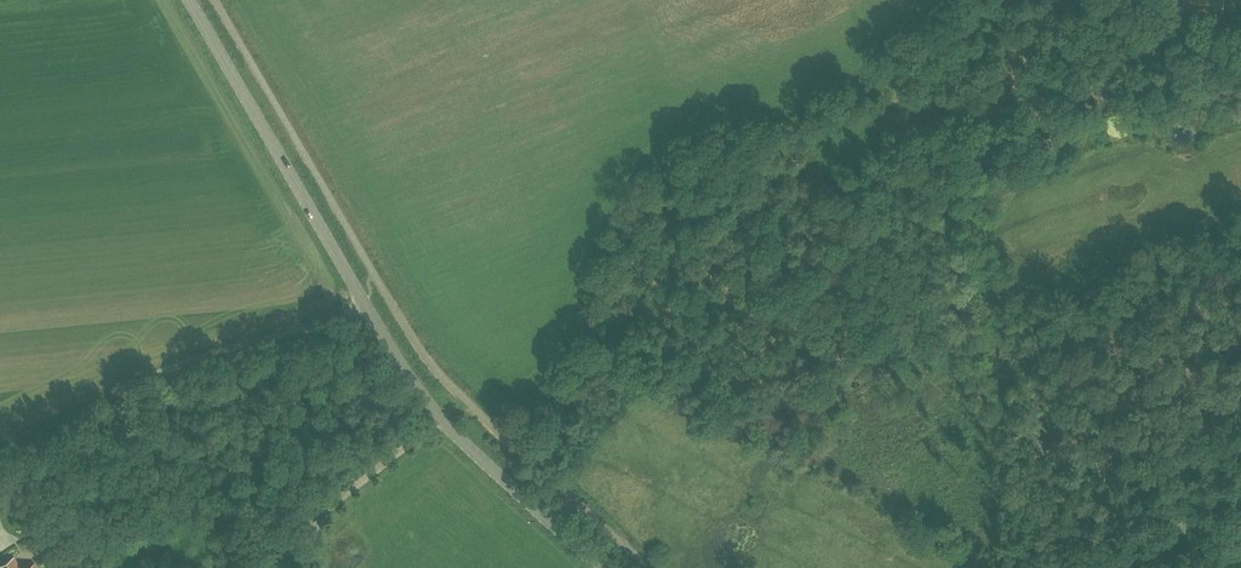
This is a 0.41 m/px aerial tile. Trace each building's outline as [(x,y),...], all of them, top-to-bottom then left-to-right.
[(1,567),(20,567),(14,559),(1,567)]
